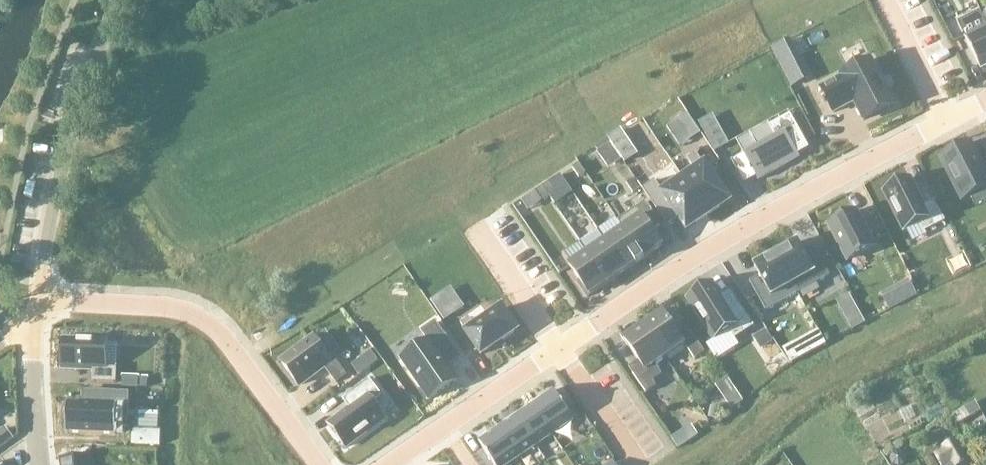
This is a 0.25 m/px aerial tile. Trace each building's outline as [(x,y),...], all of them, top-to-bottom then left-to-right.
[(956,22),(979,69),(985,66),(985,27),(985,26),(978,11),(956,22)] [(841,78),(820,89),(832,113),(853,102),(862,120),(893,105),(870,60),(839,75),(841,78)] [(700,134),(686,113),(675,120),(689,141),(700,134)] [(788,159),(797,155),(807,149),(789,115),(769,126),(775,137),(742,155),(755,178),(757,181),(790,163),(788,159)] [(606,138),(624,164),(637,154),(619,129),(606,138)] [(939,158),(961,201),(969,197),(985,188),(985,170),(984,172),(969,143),(939,158)] [(692,168),(679,176),(682,180),(683,180),(707,215),(727,202),(695,153),(686,159),(692,168)] [(584,173),(578,164),(571,168),(578,178),(584,173)] [(908,178),(883,191),(903,231),(919,223),(924,233),(944,222),(933,201),(923,207),(908,178)] [(654,181),(641,189),(654,209),(667,201),(686,229),(707,215),(683,180),(682,180),(662,194),(654,181)] [(541,186),(548,196),(555,192),(548,182),(541,186)] [(540,201),(548,196),(541,186),(533,192),(540,201)] [(644,202),(617,221),(643,259),(661,246),(651,232),(660,225),(644,202)] [(854,211),(828,225),(847,261),(873,247),(854,211)] [(643,259),(617,221),(616,222),(622,229),(604,241),(625,271),(643,259)] [(625,271),(604,241),(586,254),(606,284),(625,271)] [(828,276),(812,247),(802,253),(796,242),(775,254),(796,294),(828,276)] [(606,284),(586,254),(568,266),(578,282),(576,283),(586,298),(606,284)] [(759,276),(748,282),(765,311),(796,294),(775,254),(753,266),(759,276)] [(914,295),(907,281),(894,288),(902,302),(914,295)] [(710,283),(686,298),(713,340),(705,345),(715,361),(738,346),(734,339),(753,327),(736,301),(726,307),(719,297),(710,283)] [(429,301),(443,322),(453,314),(439,294),(429,301)] [(459,324),(480,355),(516,331),(501,309),(474,327),(468,318),(459,324)] [(649,322),(642,327),(664,358),(683,345),(693,360),(703,353),(690,333),(680,340),(659,310),(647,319),(649,322)] [(427,341),(400,359),(428,400),(457,381),(447,366),(449,365),(446,361),(455,354),(434,323),(420,332),(427,341)] [(664,358),(642,327),(635,332),(633,328),(621,337),(641,367),(631,374),(645,393),(655,387),(651,382),(661,375),(654,365),(664,358)] [(313,338),(280,363),(297,386),(323,367),(335,383),(344,376),(332,359),(329,361),(313,338)] [(61,341),(60,369),(92,370),(91,383),(115,383),(116,369),(105,369),(106,345),(106,342),(61,341)] [(370,352),(351,366),(358,376),(377,362),(370,352)] [(595,368),(613,386),(621,378),(603,359),(595,368)] [(146,388),(146,379),(137,378),(121,377),(121,387),(136,388),(137,388),(146,388)] [(348,410),(327,425),(344,448),(384,419),(383,418),(396,408),(386,395),(381,398),(368,380),(341,400),(348,410)] [(552,391),(531,405),(551,435),(572,421),(561,406),(552,391)] [(66,404),(65,433),(114,435),(115,419),(127,420),(128,393),(97,392),(96,406),(66,404)] [(974,401),(949,415),(955,425),(980,410),(974,401)] [(531,405),(514,416),(535,446),(551,435),(531,405)] [(514,416),(498,427),(519,458),(535,446),(514,416)] [(477,442),(489,458),(493,464),(508,464),(519,458),(498,427),(477,442)] [(670,438),(677,449),(687,442),(680,432),(670,438)] [(969,460),(955,437),(940,446),(942,449),(933,455),(939,464),(949,464),(951,464),(952,464),(961,464),(969,460)] [(61,464),(87,464),(86,456),(60,459),(61,464)]
